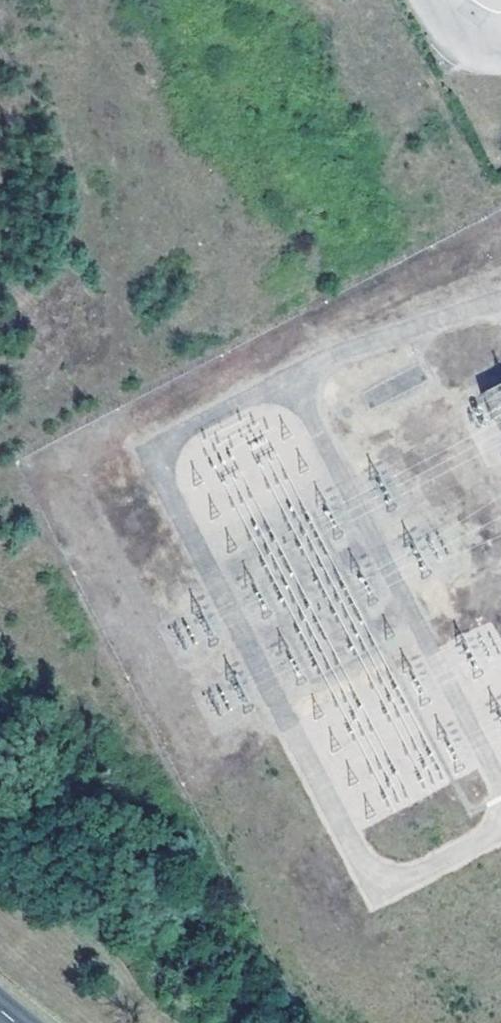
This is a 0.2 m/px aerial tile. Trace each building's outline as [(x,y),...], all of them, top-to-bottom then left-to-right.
[(480,392),(494,420),(500,417),(500,382),(480,392)]
